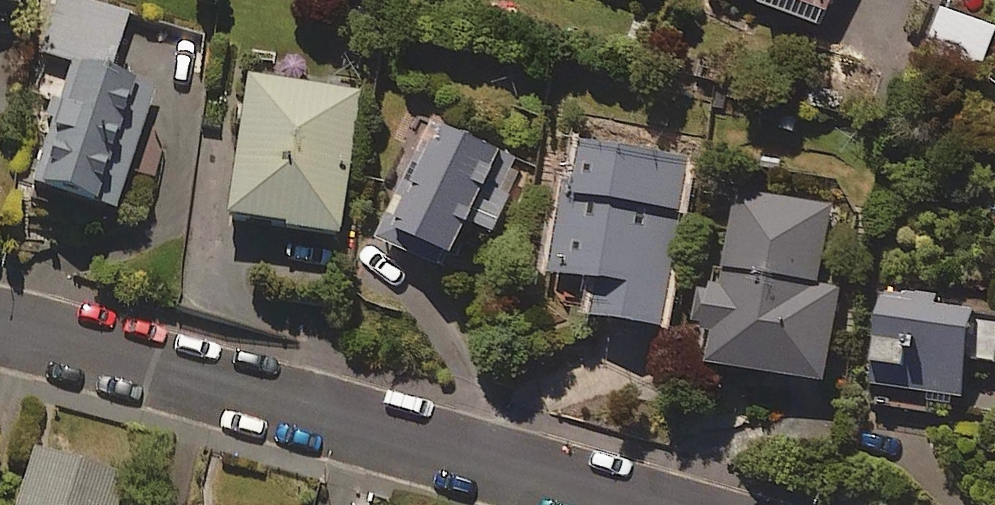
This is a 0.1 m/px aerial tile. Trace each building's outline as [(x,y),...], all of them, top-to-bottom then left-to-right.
[(26,16),(28,0),(0,0),(0,12),(26,16)] [(82,0),(64,0),(45,58),(77,68),(37,193),(122,221),(162,98),(113,82),(134,17),(82,0)] [(768,3),(763,18),(826,39),(840,0),(758,0),(768,3)] [(944,12),(924,67),(980,88),(994,46),(994,31),(944,12)] [(366,98),(256,85),(239,234),(349,246),(366,98)] [(526,157),(439,123),(391,247),(456,273),(460,263),(475,269),(488,235),(507,242),(522,202),(511,198),(526,157)] [(691,169),(576,152),(554,290),(604,298),(598,336),(663,346),(691,169)] [(727,274),(714,272),(711,297),(703,296),(697,342),(716,345),(711,384),(828,399),(841,299),(822,297),(834,210),(737,198),(727,274)] [(886,298),(873,398),(964,409),(969,370),(994,373),(994,312),(886,298)] [(42,460),(29,504),(131,504),(136,486),(42,460)]
